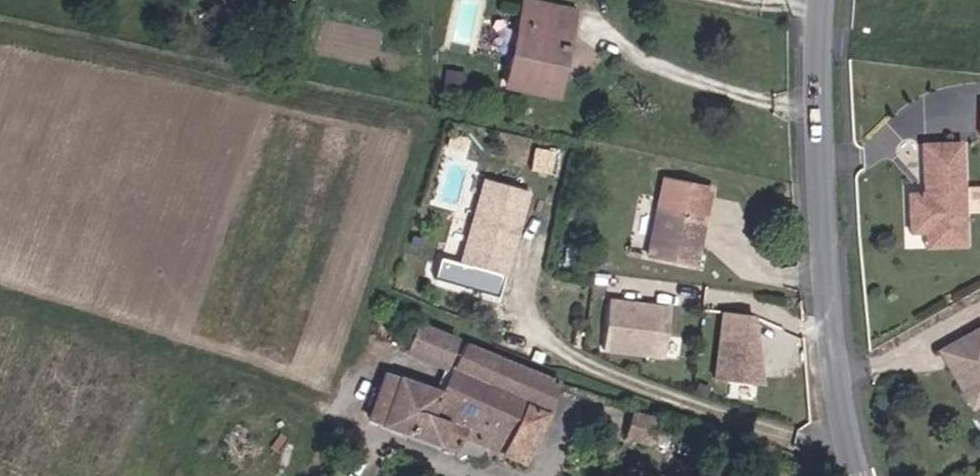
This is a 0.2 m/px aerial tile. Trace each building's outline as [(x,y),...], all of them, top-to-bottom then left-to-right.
[(510,55),(556,66),(560,48),(555,47),(561,23),(566,25),(572,0),(524,0),(510,55)] [(956,128),(915,129),(915,169),(920,169),(920,179),(915,179),(899,179),(899,221),(916,221),(956,221),(956,201),(971,201),(975,197),(975,177),(971,173),(956,173),(956,128)] [(543,161),(548,143),(531,138),(525,155),(543,161)] [(548,163),(554,145),(548,143),(543,161),(548,163)] [(682,195),(698,200),(706,170),(658,157),(636,235),(684,249),(690,228),(673,223),(682,195)] [(518,178),(476,164),(449,251),(427,244),(419,271),(449,280),(458,254),(491,264),(502,229),(497,228),(503,209),(508,210),(518,178)] [(673,223),(690,228),(698,200),(682,195),(673,223)] [(916,236),(956,236),(956,221),(916,221),(916,236)] [(656,342),(660,293),(599,288),(594,337),(656,342)] [(395,326),(439,343),(449,316),(405,299),(395,326)] [(766,384),(774,314),(746,304),(722,367),(766,384)] [(945,351),(966,390),(979,383),(979,316),(978,312),(961,321),(970,338),(945,351)] [(457,404),(474,365),(489,332),(473,326),(456,319),(432,373),(421,399),(435,404),(439,396),(457,404)] [(937,334),(945,351),(970,338),(961,321),(937,334)] [(474,365),(538,391),(553,358),(489,332),(474,365)] [(357,403),(396,418),(416,367),(378,352),(357,403)] [(492,434),(515,443),(538,391),(474,365),(457,404),(451,417),(469,424),(492,434)] [(445,436),(451,417),(457,404),(439,396),(435,404),(421,399),(432,373),(416,367),(396,418),(445,436)] [(672,417),(661,413),(661,407),(617,395),(611,417),(669,431),(672,417)] [(445,436),(463,443),(469,424),(451,417),(445,436)]
